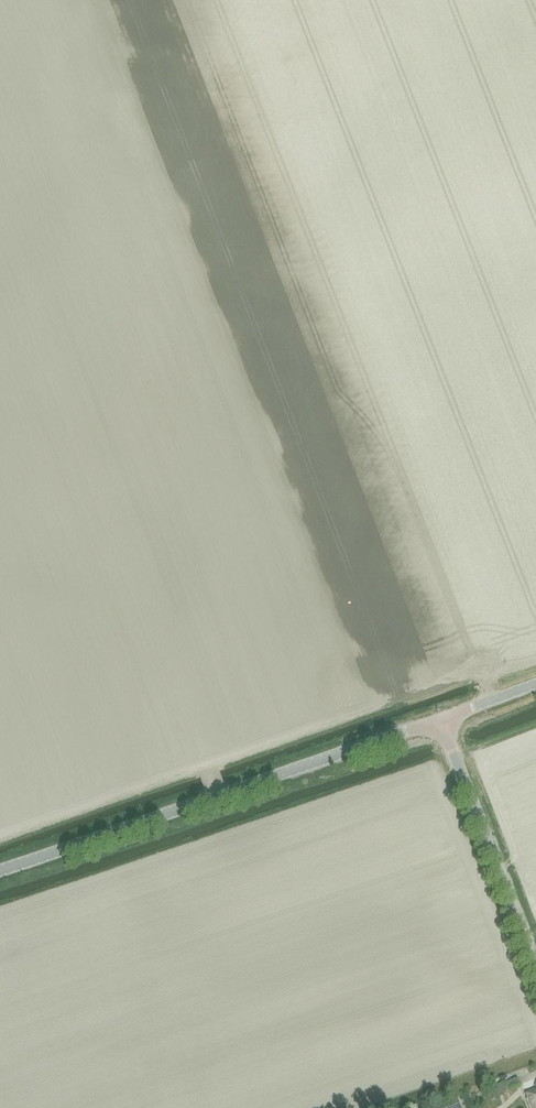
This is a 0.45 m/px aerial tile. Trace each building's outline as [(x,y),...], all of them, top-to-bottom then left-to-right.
[(521,1085),(518,1077),(505,1083),(505,1081),(491,1087),(495,1098),(509,1092),(508,1090),(521,1085)] [(525,1093),(528,1099),(526,1100),(530,1107),(535,1107),(535,1089),(525,1093)] [(434,1107),(456,1107),(459,1107),(456,1099),(434,1107)]
